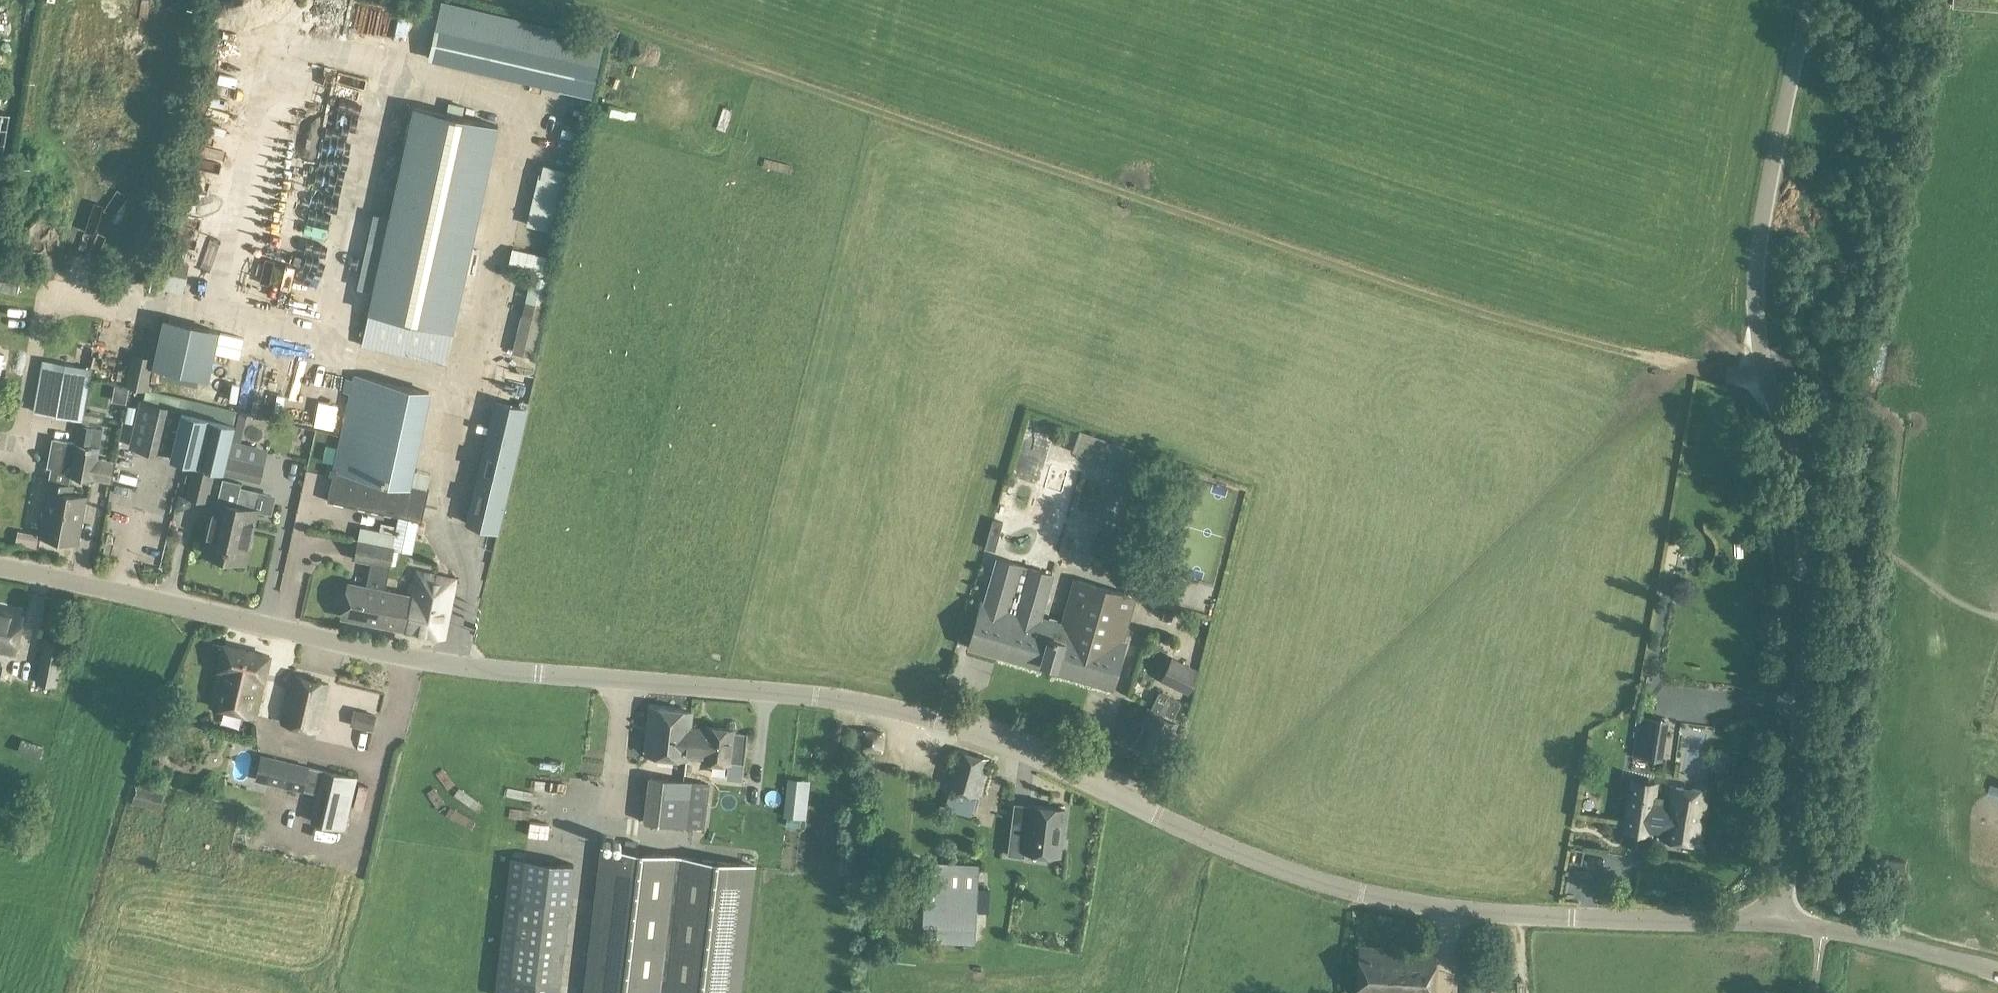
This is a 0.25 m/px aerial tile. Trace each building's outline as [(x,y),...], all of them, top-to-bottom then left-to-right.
[(363,23),(401,26),(403,3),(366,0),(364,0),(363,23)] [(581,34),(443,2),(429,61),(567,93),(592,98),(605,39),(581,34)] [(368,106),(370,92),(340,90),(339,103),(368,106)] [(417,104),(454,115),(457,103),(420,92),(417,104)] [(612,114),(631,114),(631,103),(612,103),(612,114)] [(360,285),(377,289),(364,346),(446,364),(498,127),(417,109),(392,218),(376,215),(360,285)] [(527,226),(556,233),(568,182),(539,175),(527,226)] [(190,285),(195,257),(172,253),(167,281),(190,285)] [(521,316),(512,352),(534,357),(543,321),(521,316)] [(164,319),(154,366),(208,378),(219,332),(164,319)] [(232,353),(232,336),(221,336),(220,353),(232,353)] [(42,360),(33,412),(82,421),(92,369),(42,360)] [(298,403),(314,404),(315,369),(299,369),(298,403)] [(427,392),(353,374),(328,498),(401,515),(421,519),(422,519),(429,489),(409,485),(427,392)] [(236,423),(140,399),(128,445),(224,470),(236,423)] [(498,402),(469,523),(499,530),(528,409),(498,402)] [(52,439),(47,468),(51,468),(48,483),(49,483),(49,482),(69,486),(71,475),(111,482),(115,462),(97,459),(99,448),(103,430),(79,426),(76,444),(60,441),(60,440),(52,439)] [(1072,452),(1127,472),(1135,451),(1079,431),(1072,452)] [(230,455),(230,456),(226,472),(226,476),(261,483),(266,463),(230,455)] [(209,503),(216,469),(194,465),(187,496),(193,497),(192,499),(209,503)] [(223,479),(218,502),(217,501),(205,554),(226,558),(237,506),(241,487),(242,483),(223,479)] [(69,486),(49,482),(49,483),(39,535),(78,542),(87,497),(72,494),(73,487),(69,486)] [(226,558),(246,562),(258,510),(256,510),(260,491),(241,487),(237,506),(226,558)] [(418,534),(421,519),(401,515),(398,529),(418,534)] [(993,520),(985,549),(995,552),(1003,523),(993,520)] [(38,537),(18,533),(16,546),(36,549),(38,537)] [(350,584),(343,617),(384,625),(390,592),(385,591),(394,547),(359,539),(354,560),(371,564),(366,587),(350,584)] [(1684,546),(1682,561),(1702,563),(1704,549),(1684,546)] [(986,604),(982,603),(970,645),(1114,686),(1126,643),(1124,642),(1137,596),(1074,578),(1061,623),(1041,618),(1053,576),(999,561),(986,604)] [(413,596),(390,592),(384,625),(444,637),(455,580),(418,572),(413,596)] [(16,654),(24,614),(0,609),(0,651),(16,654)] [(1119,671),(1132,674),(1141,639),(1129,635),(1119,671)] [(56,687),(65,644),(46,639),(36,683),(56,687)] [(226,647),(213,705),(258,715),(271,657),(226,647)] [(1173,658),(1162,682),(1189,694),(1200,671),(1173,658)] [(284,724),(319,732),(330,685),(295,677),(284,724)] [(1148,708),(1140,723),(1142,724),(1135,738),(1146,744),(1144,748),(1160,757),(1177,723),(1173,721),(1182,703),(1160,692),(1151,709),(1148,708)] [(693,712),(653,707),(647,754),(687,759),(688,756),(704,758),(704,761),(731,764),(731,762),(744,764),(748,733),(735,731),(735,730),(709,727),(709,730),(691,728),(693,712)] [(350,726),(373,732),(377,715),(355,709),(350,726)] [(1709,757),(1718,720),(1690,713),(1681,750),(1709,757)] [(1637,757),(1662,761),(1669,720),(1644,716),(1637,757)] [(44,746),(22,739),(17,752),(39,759),(44,746)] [(957,750),(945,789),(980,799),(991,760),(957,750)] [(270,783),(322,795),(316,823),(345,830),(357,779),(275,760),(270,783)] [(645,821),(698,827),(703,783),(650,777),(645,821)] [(1658,785),(1634,782),(1627,834),(1650,837),(1700,845),(1708,793),(1669,787),(1666,813),(1654,811),(1658,785)] [(132,804),(160,811),(167,787),(155,784),(154,790),(137,785),(132,804)] [(1011,860),(1028,861),(1028,856),(1063,858),(1066,811),(1030,809),(1029,829),(1013,828),(1011,860)] [(752,862),(599,845),(583,992),(738,992),(752,862)] [(527,859),(512,992),(561,992),(575,864),(527,859)] [(1880,872),(1905,875),(1906,862),(1882,860),(1880,872)] [(926,862),(923,926),(924,926),(923,938),(936,938),(936,941),(974,944),(979,865),(926,862)] [(1435,951),(1359,948),(1357,992),(1433,992),(1435,951)]
